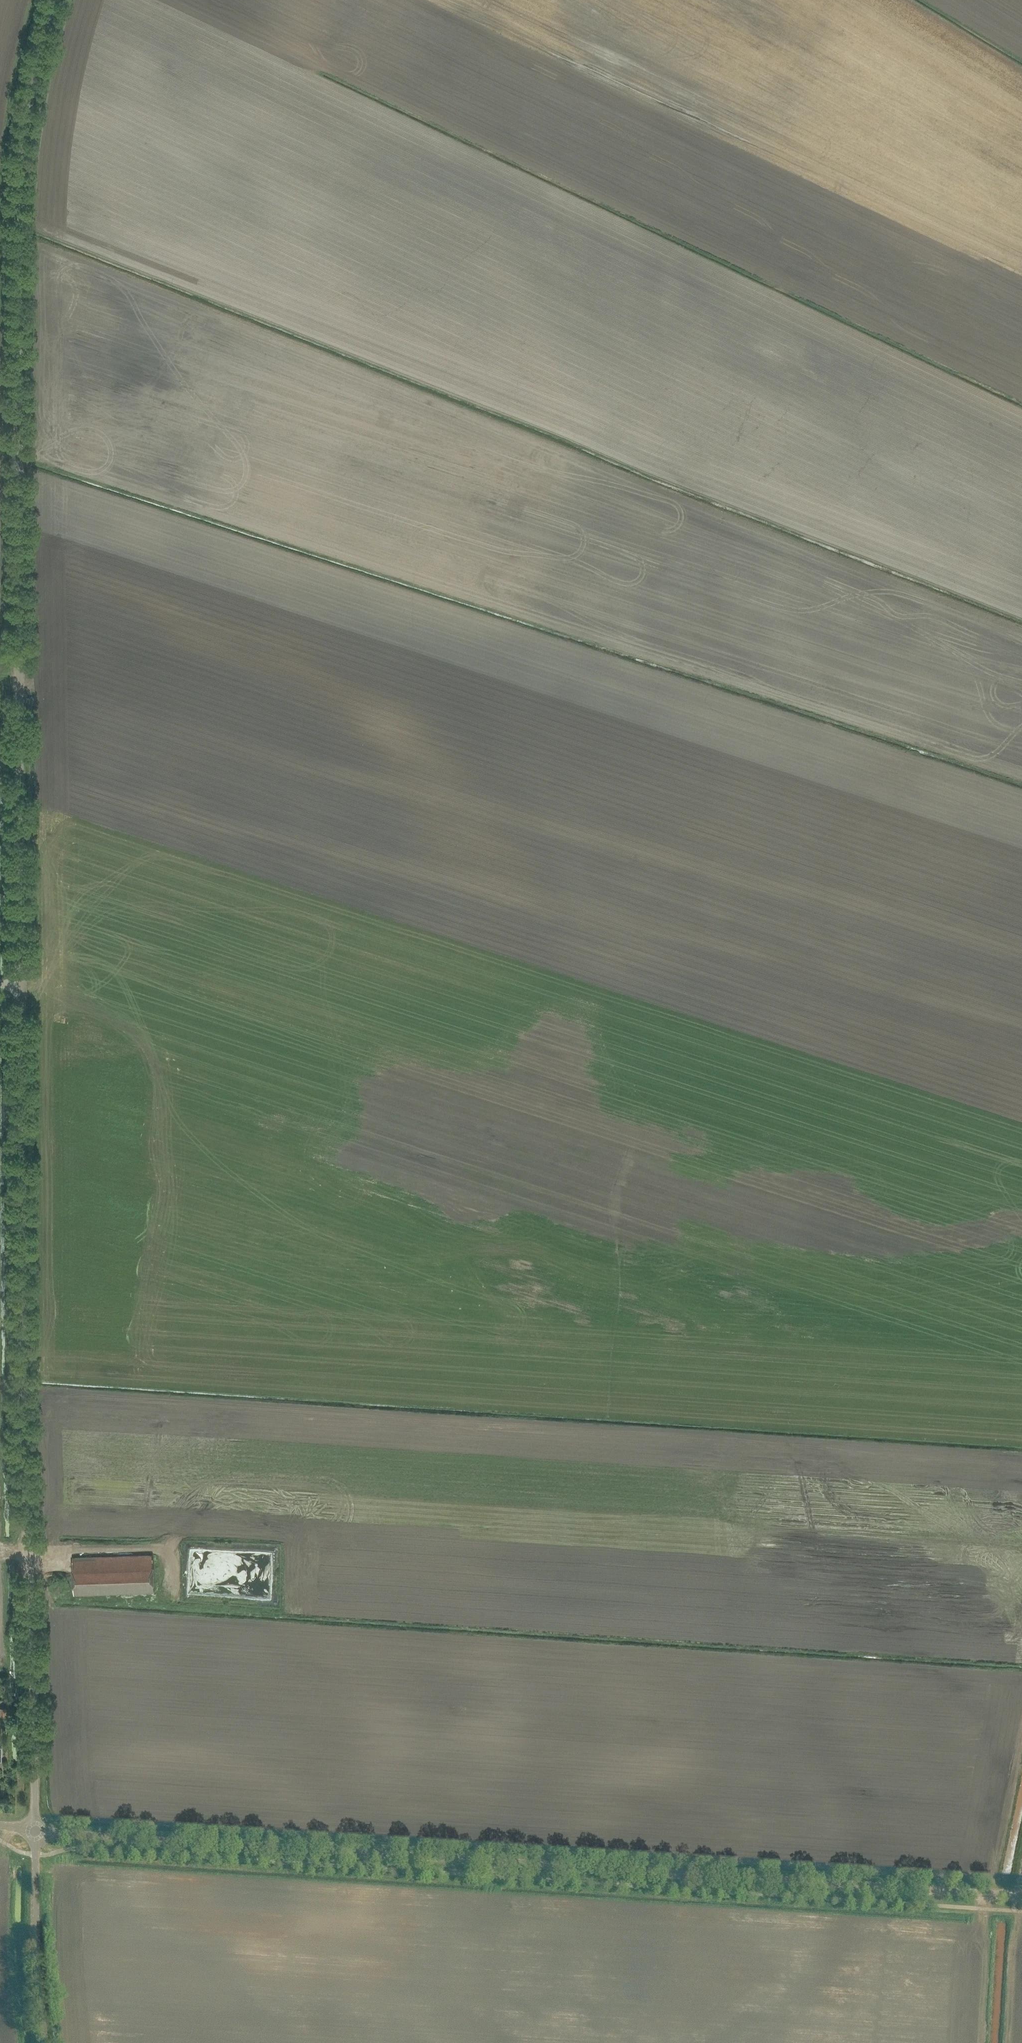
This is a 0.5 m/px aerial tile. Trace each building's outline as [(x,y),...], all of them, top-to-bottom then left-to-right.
[(266,1596),(274,1596),(275,1554),(279,1554),(279,1544),(250,1543),(250,1551),(220,1550),(220,1557),(267,1558),(266,1596)] [(153,1557),(73,1560),(74,1597),(154,1595),(153,1557)]
